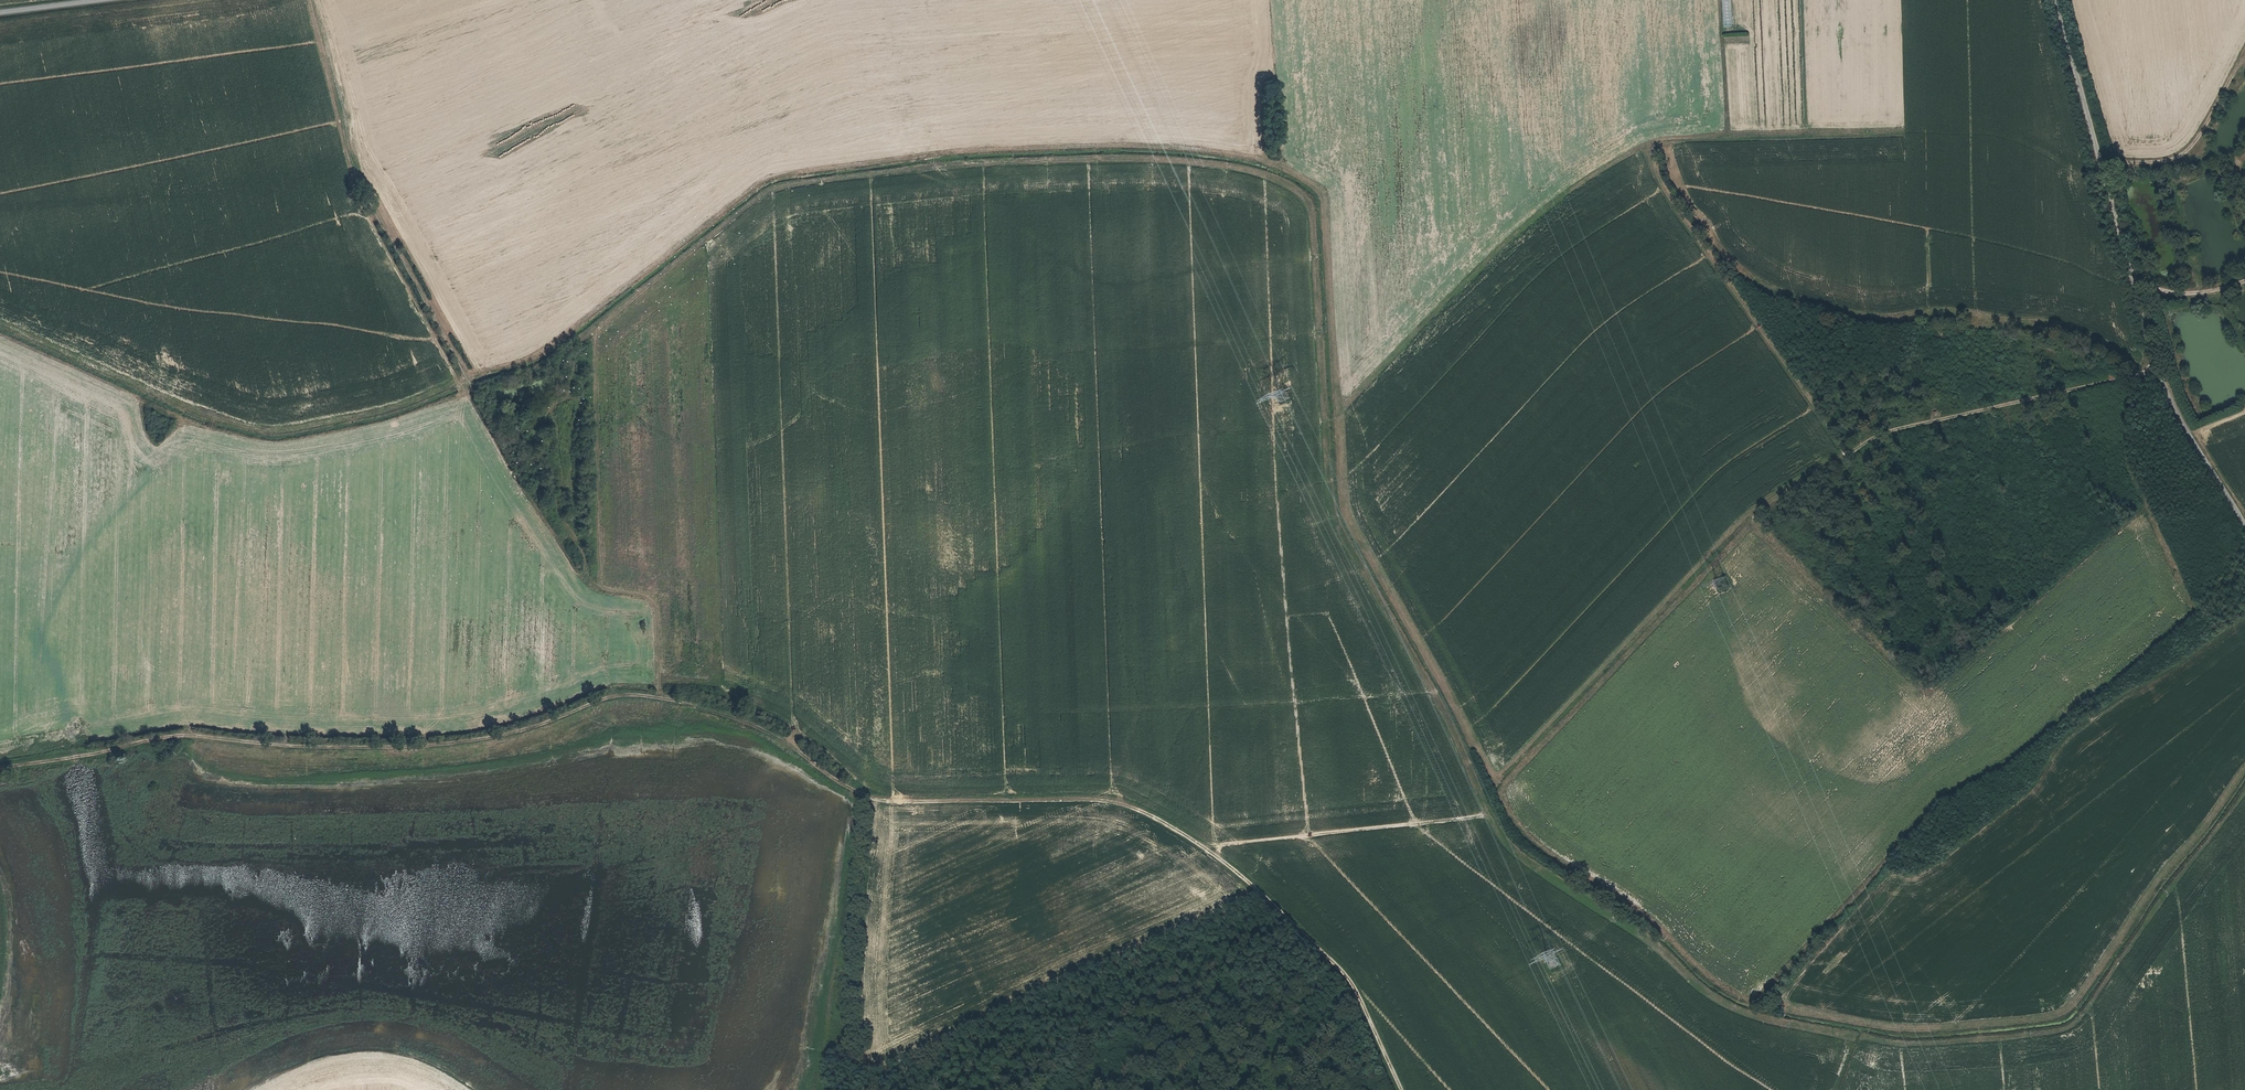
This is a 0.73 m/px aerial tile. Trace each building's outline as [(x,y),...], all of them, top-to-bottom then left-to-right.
[(1722,27),(1732,26),(1731,0),(1721,0),(1722,27)] [(1734,26),(1743,26),(1742,0),(1733,0),(1734,26)]
